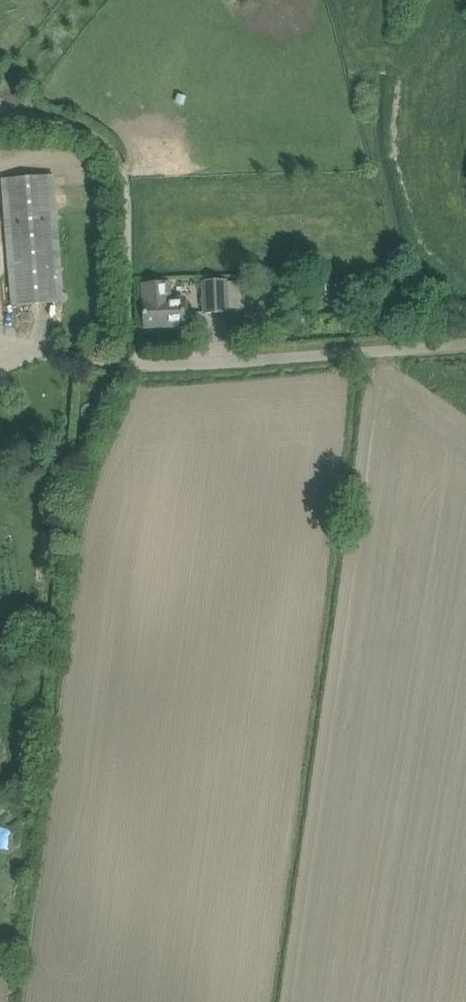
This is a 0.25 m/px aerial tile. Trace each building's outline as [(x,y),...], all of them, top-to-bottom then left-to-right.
[(3,178),(3,185),(13,305),(68,301),(67,295),(63,296),(54,174),(3,178)] [(229,312),(228,292),(227,280),(203,281),(205,313),(229,312)] [(185,326),(184,306),(184,296),(171,297),(171,283),(143,284),(145,328),(185,326)] [(388,314),(374,315),(375,326),(388,325),(388,314)]
